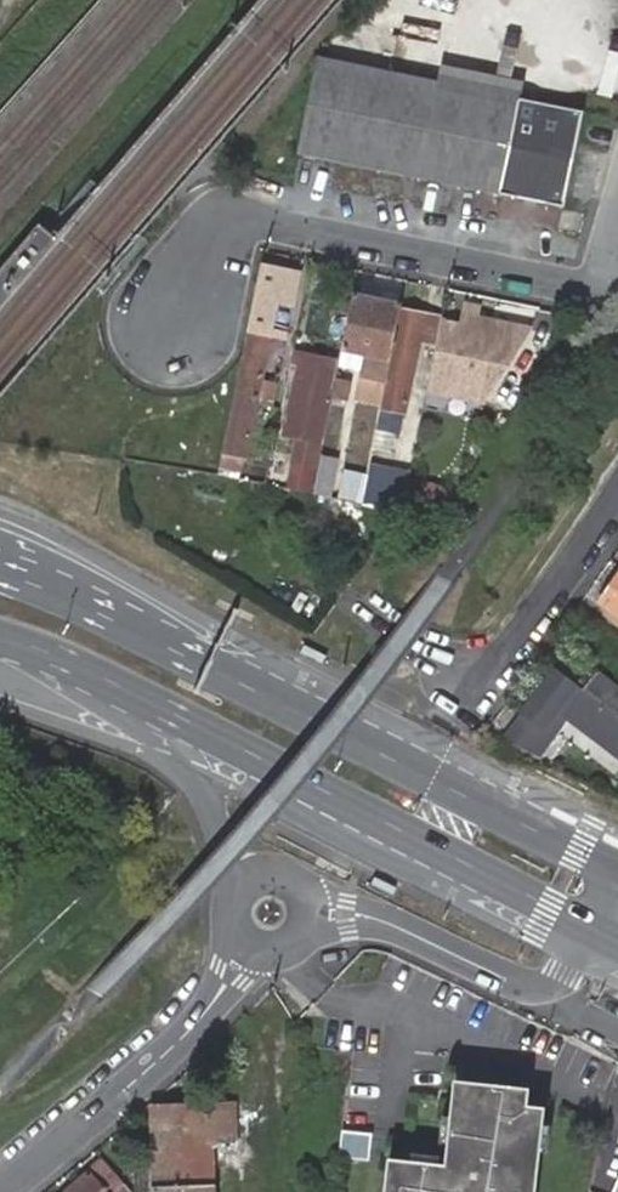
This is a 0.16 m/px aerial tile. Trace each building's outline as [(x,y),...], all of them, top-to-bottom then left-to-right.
[(533,196),(530,207),(555,212),(575,117),(515,105),(432,88),(311,62),(291,158),(315,162),(516,204),(518,193),(533,196)] [(436,68),(432,88),(515,105),(520,84),(436,68)] [(516,204),(530,207),(533,196),(518,193),(516,204)] [(300,273),(262,265),(243,358),(241,369),(222,459),(219,477),(227,479),(229,470),(232,457),(244,460),(257,402),(261,382),(262,376),(269,341),(285,344),(300,273)] [(398,297),(381,293),(379,302),(396,305),(398,297)] [(379,302),(353,297),(342,350),(365,354),(362,373),(387,378),(400,313),(402,306),(396,305),(379,302)] [(400,313),(387,378),(376,433),(401,438),(406,405),(410,405),(417,372),(432,374),(443,322),(400,313)] [(443,322),(432,374),(428,393),(481,404),(526,333),(462,320),(460,326),(443,322)] [(295,364),(305,366),(307,357),(297,355),(295,364)] [(305,366),(295,364),(281,432),(299,435),(293,461),(315,466),(336,363),(307,357),(305,366)] [(279,379),(262,376),(261,382),(257,402),(274,406),(279,379)] [(288,456),(272,453),(268,472),(265,486),(282,489),(288,456)] [(338,461),(321,456),(319,462),(313,495),(330,499),(338,461)] [(410,465),(391,462),(388,477),(407,480),(410,465)] [(244,473),(229,470),(227,479),(265,486),(268,472),(245,469),(244,473)] [(388,477),(368,473),(361,505),(402,513),(409,481),(388,477)] [(433,509),(440,485),(412,477),(405,501),(433,509)] [(600,605),(617,617),(617,580),(600,605)] [(557,667),(584,685),(591,674),(565,656),(557,667)] [(583,690),(555,665),(501,738),(540,758),(566,720),(617,758),(617,716),(583,690)] [(583,690),(617,716),(617,686),(598,671),(583,690)] [(466,1084),(454,1083),(451,1116),(462,1117),(466,1084)] [(466,1084),(462,1117),(451,1116),(446,1167),(389,1161),(386,1191),(534,1191),(542,1109),(517,1106),(519,1089),(466,1084)] [(154,1116),(159,1191),(217,1191),(215,1143),(236,1142),(235,1109),(154,1116)] [(372,1135),(342,1132),(339,1159),(370,1162),(372,1135)] [(66,1191),(127,1191),(103,1163),(66,1191)] [(608,1191),(617,1191),(617,1165),(608,1191)]
